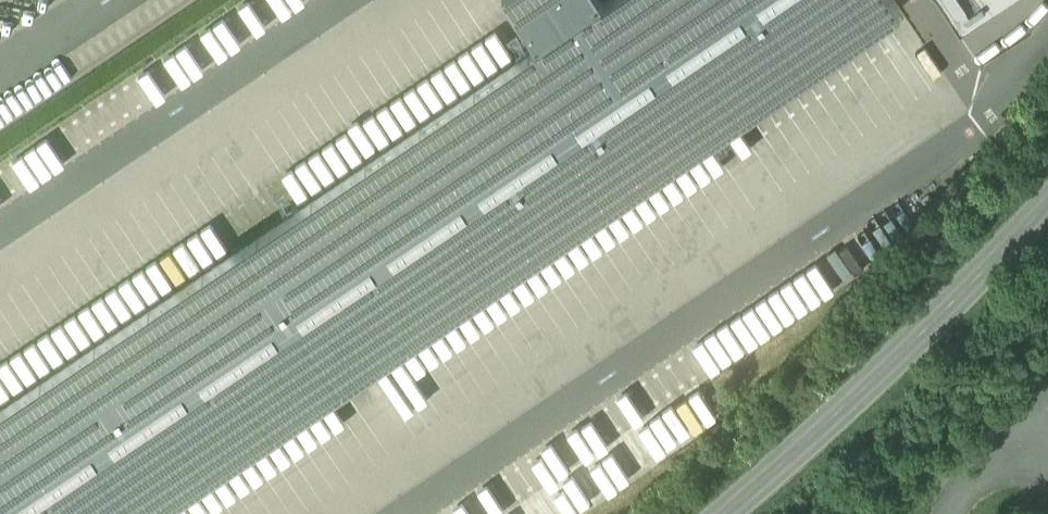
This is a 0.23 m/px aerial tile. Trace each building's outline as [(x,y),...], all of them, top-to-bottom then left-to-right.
[(900,9),(894,0),(509,0),(538,42),(0,402),(0,513),(146,513),(900,9)] [(115,79),(134,108),(292,6),(288,0),(236,0),(115,79)] [(962,22),(996,0),(947,0),(962,22)]
